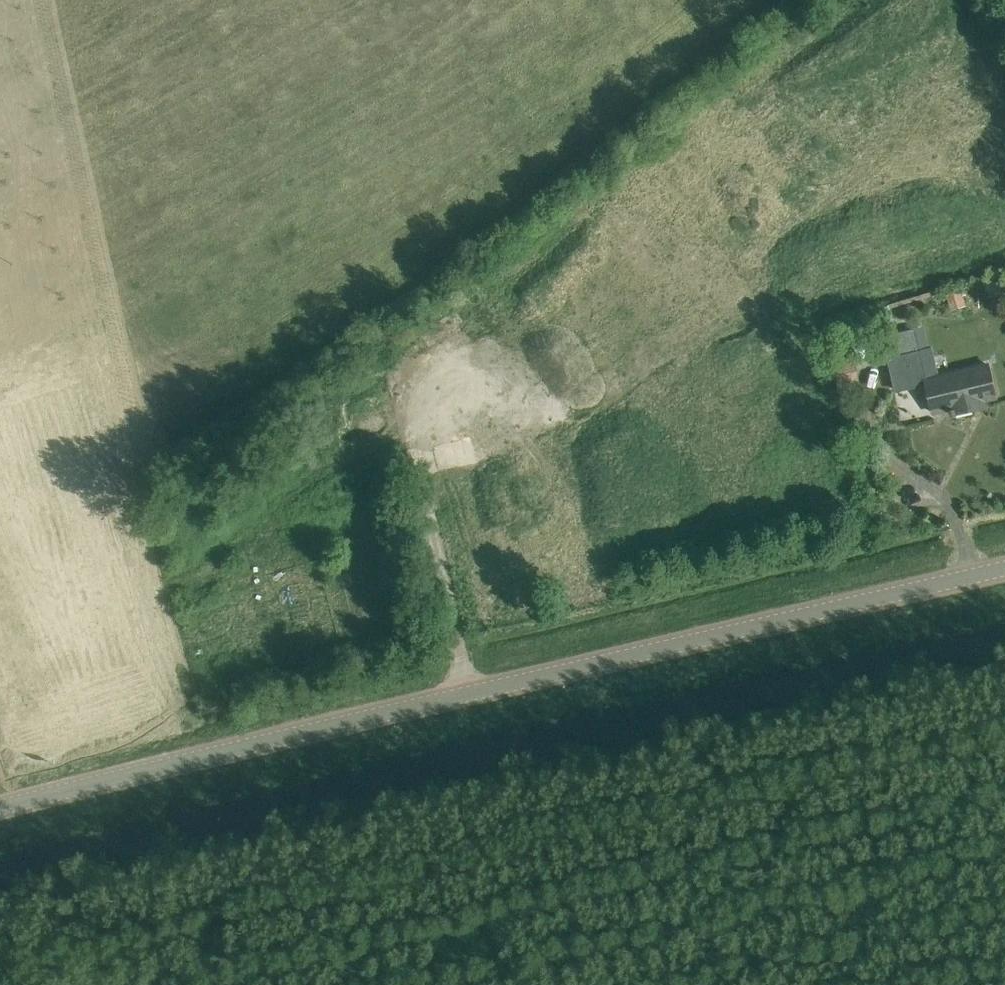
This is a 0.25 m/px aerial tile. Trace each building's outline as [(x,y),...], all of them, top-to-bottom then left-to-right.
[(893,237),(915,230),(912,221),(891,228),(893,237)] [(892,357),(895,369),(894,369),(899,392),(927,385),(933,413),(951,409),(952,415),(975,409),(974,403),(996,398),(988,365),(927,380),(922,362),(919,351),(920,350),(914,329),(886,335),(891,357),(892,357)]
